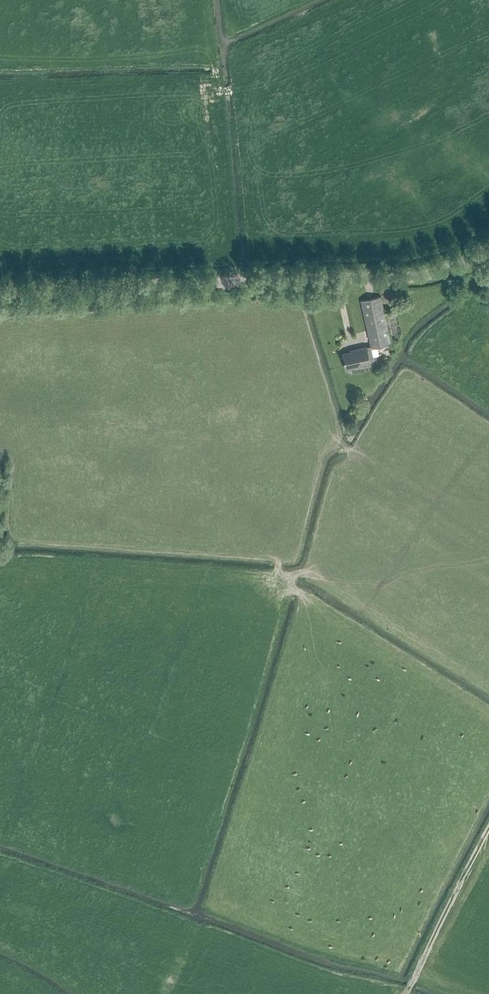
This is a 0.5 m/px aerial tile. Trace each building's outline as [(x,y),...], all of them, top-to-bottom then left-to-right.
[(391,345),(381,296),(361,301),(370,347),(366,348),(355,350),(355,352),(342,354),(345,370),(370,365),(369,361),(373,360),(371,349),(391,345)]
